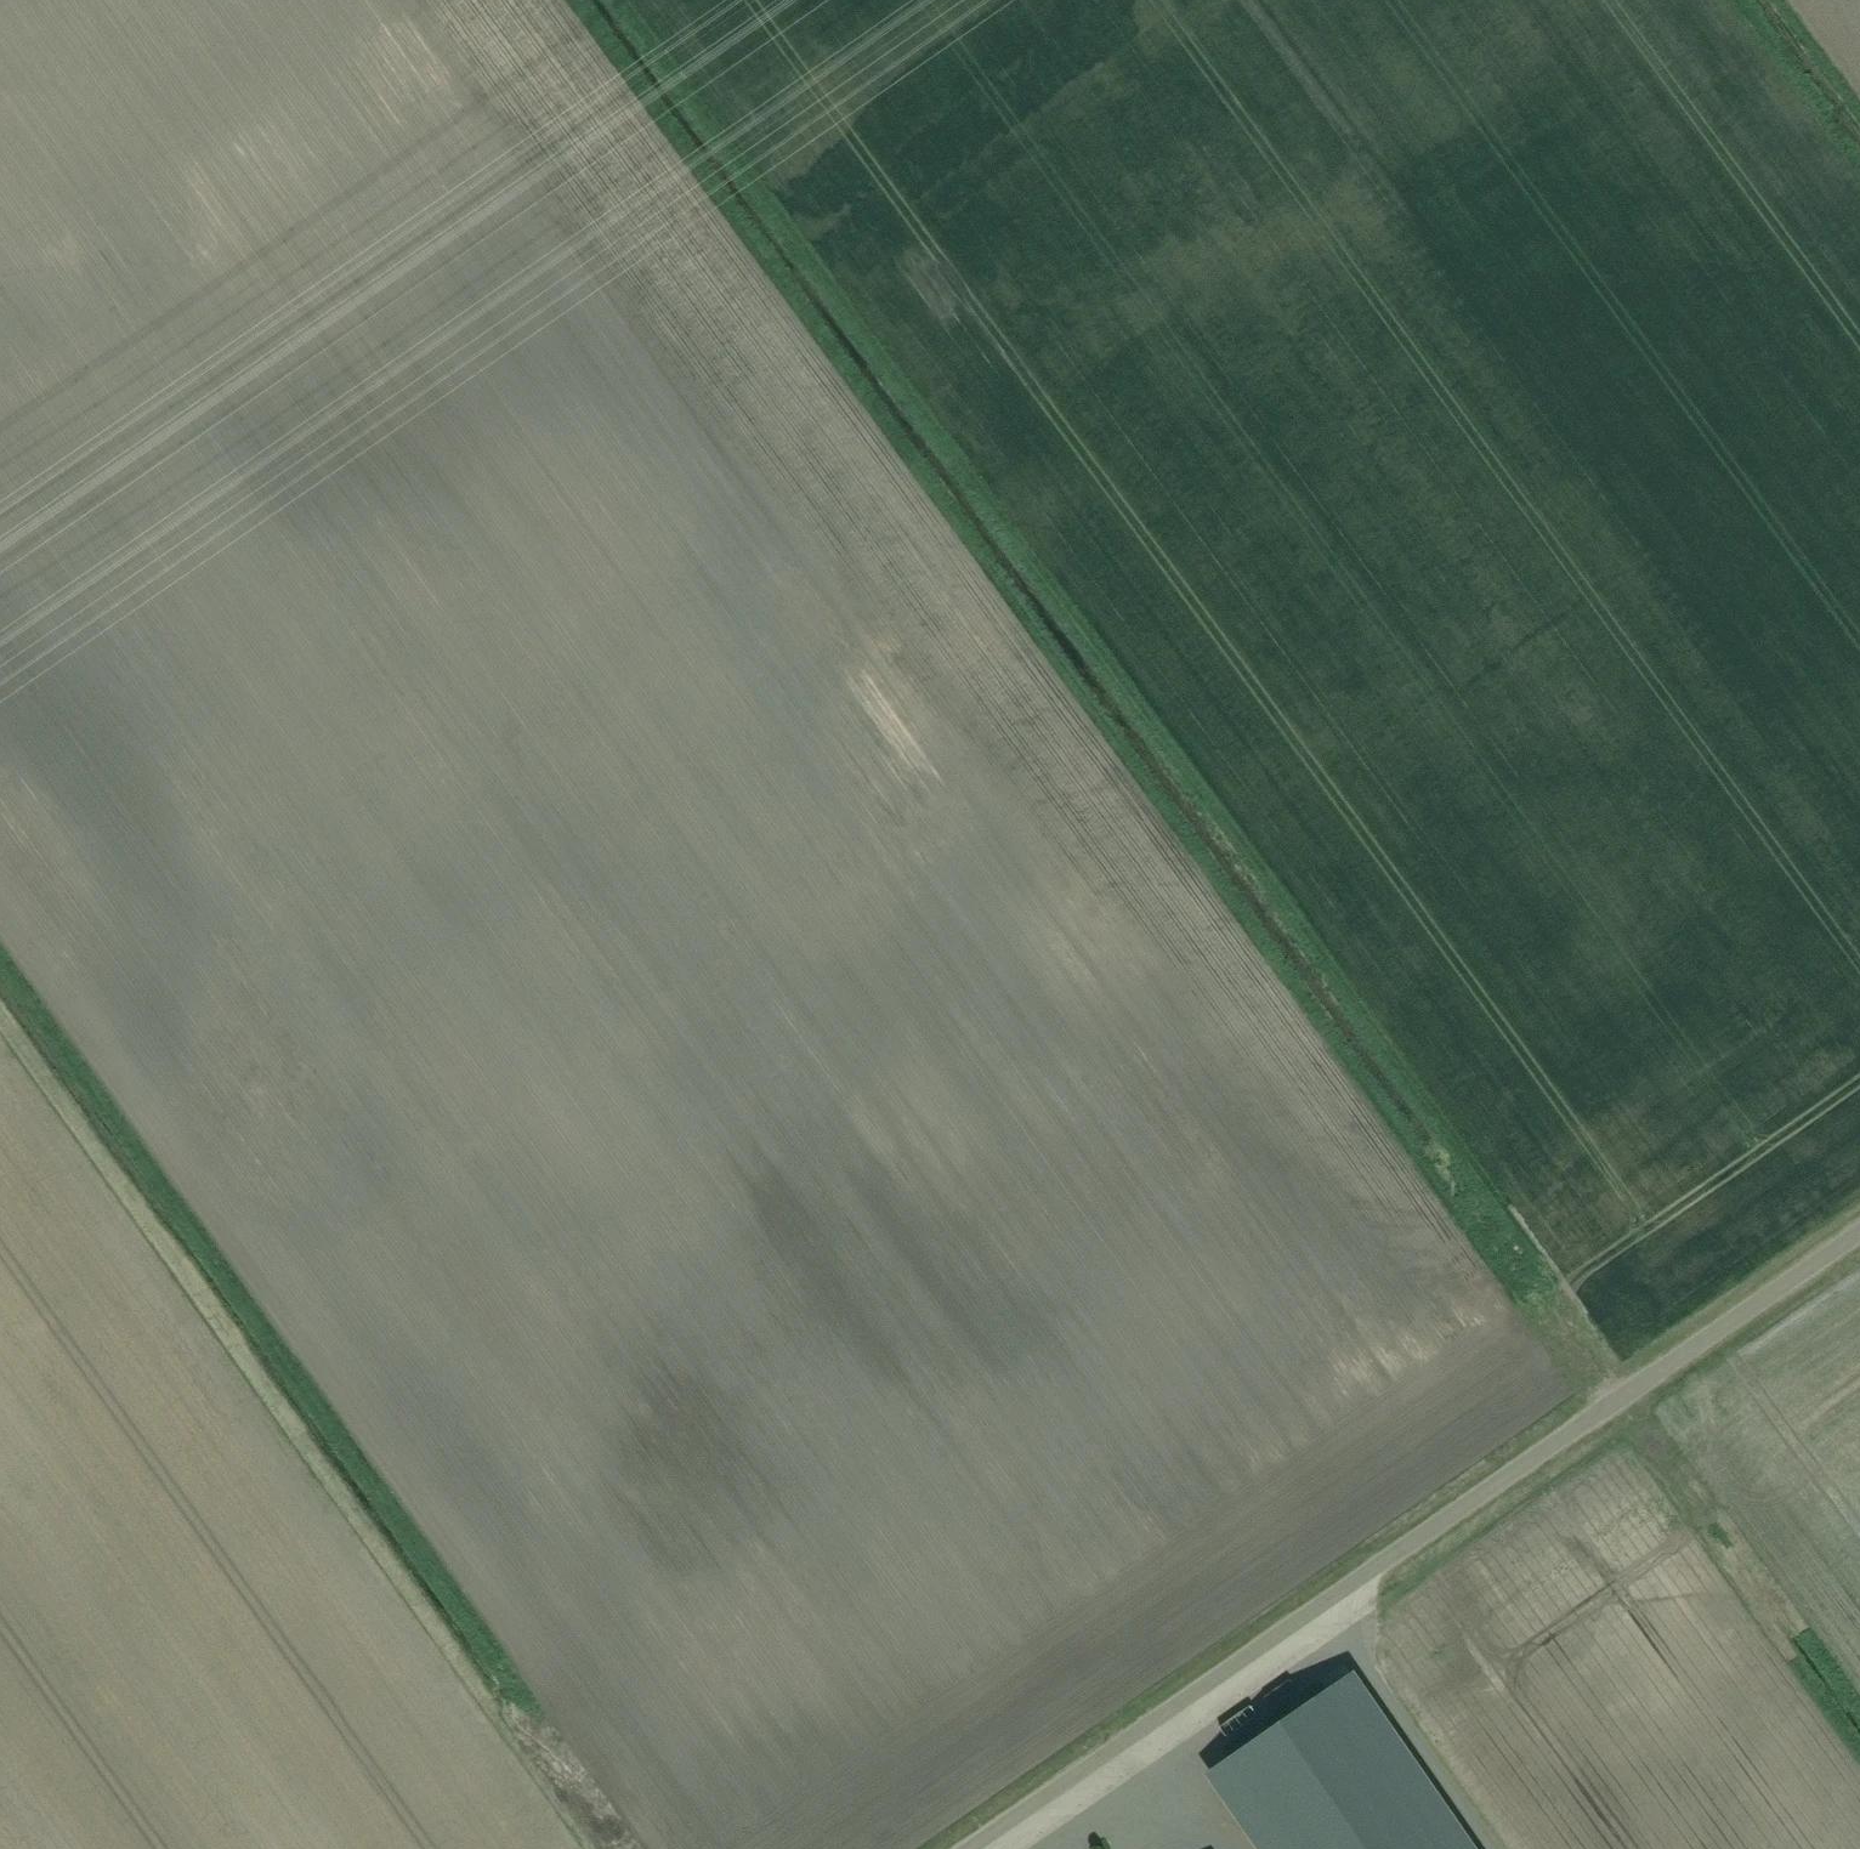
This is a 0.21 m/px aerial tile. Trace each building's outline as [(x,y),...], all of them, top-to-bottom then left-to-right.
[(1230,1758),(1293,1848),(1470,1848),(1350,1675),(1230,1758)]
